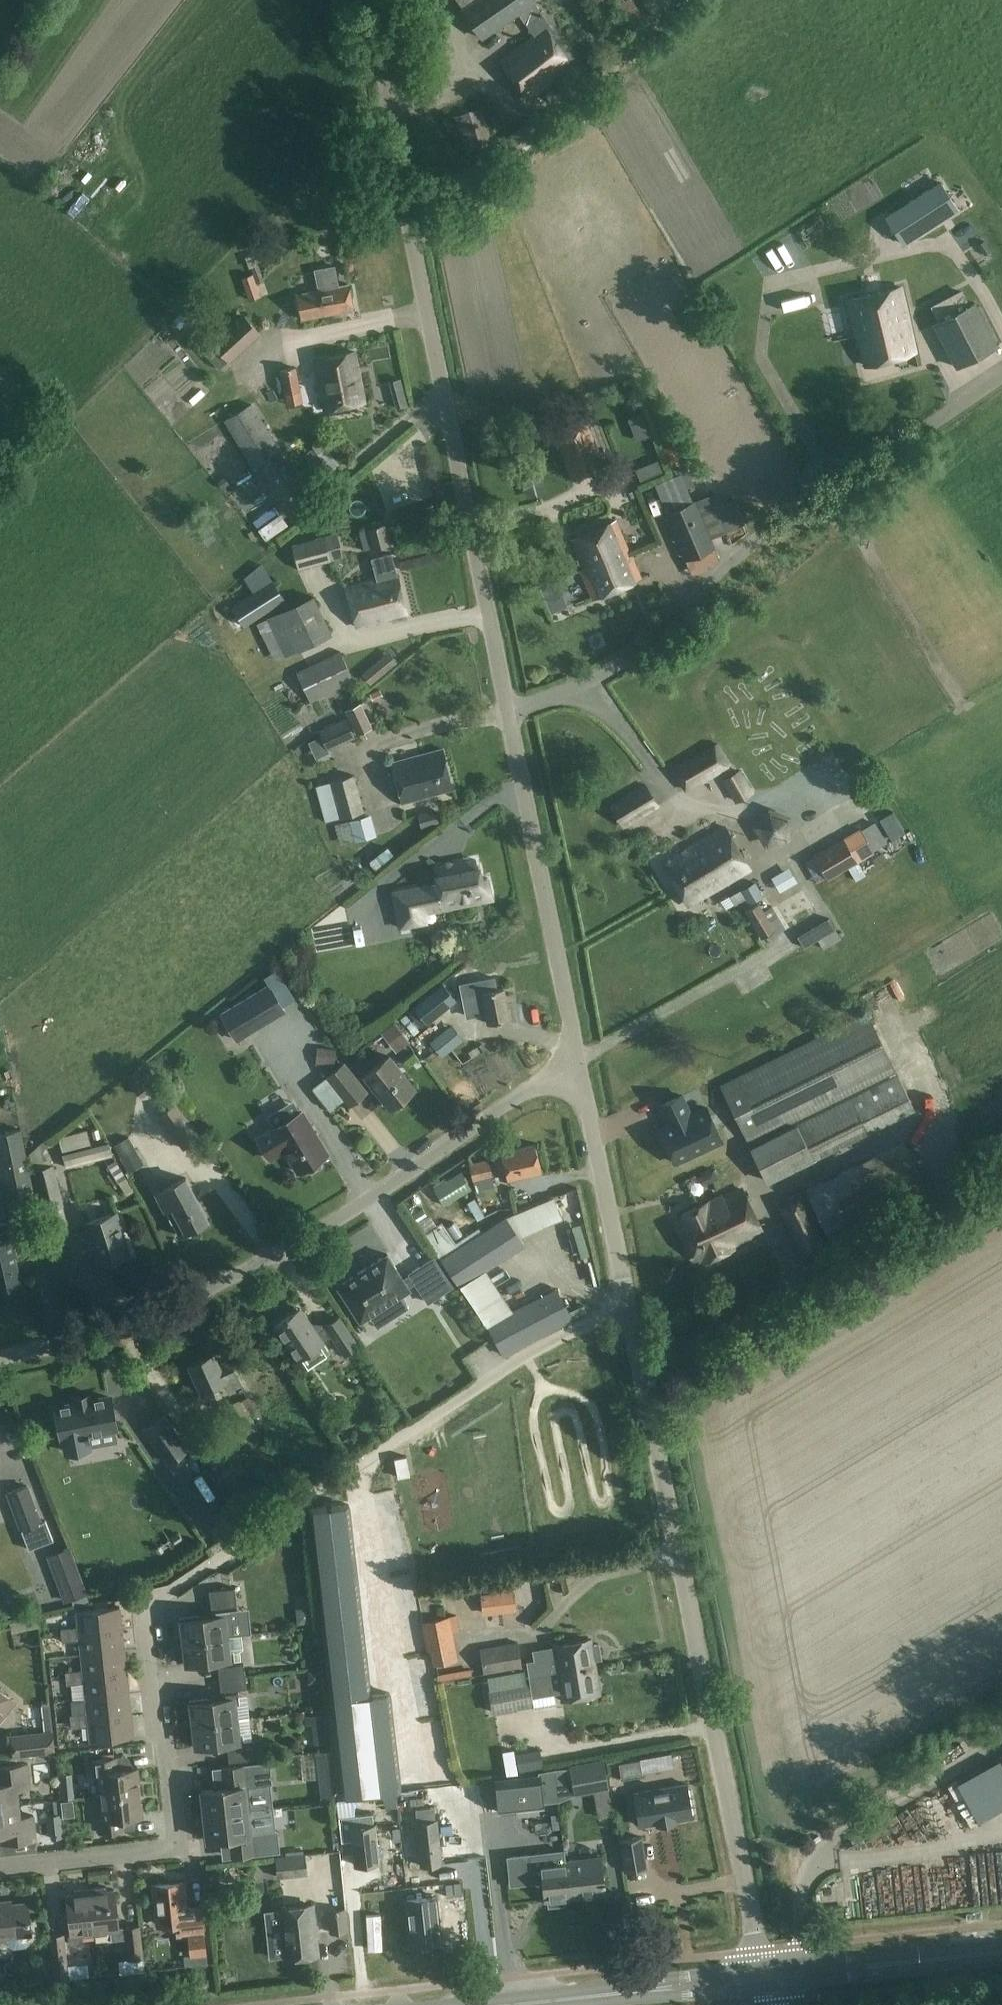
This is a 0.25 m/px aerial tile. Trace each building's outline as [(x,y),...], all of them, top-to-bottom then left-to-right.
[(534,3),(533,0),(473,0),(462,8),(460,9),(480,39),(534,3)] [(551,27),(540,12),(525,24),(534,36),(500,61),(526,98),(553,78),(559,87),(577,73),(548,30),(551,27)] [(484,153),(497,170),(537,140),(525,123),(484,153)] [(903,245),(958,209),(940,181),(885,217),(903,245)] [(251,267),(257,283),(264,281),(255,257),(239,263),(242,270),(251,267)] [(333,268),(322,270),(314,272),(317,290),(298,295),(301,318),(353,308),(348,284),(337,286),(333,268)] [(241,278),(245,289),(256,284),(252,274),(241,278)] [(897,288),(847,300),(855,336),(858,335),(858,334),(908,320),(901,288),(897,288)] [(962,292),(931,308),(938,322),(934,324),(956,367),(997,345),(975,303),(969,306),(962,292)] [(188,308),(172,320),(179,328),(194,316),(188,308)] [(242,314),(210,344),(228,364),(260,334),(242,314)] [(908,320),(858,334),(858,335),(865,365),(915,351),(908,320)] [(993,333),(1001,349),(1001,328),(993,333)] [(238,372),(268,344),(261,337),(232,365),(238,372)] [(320,384),(359,377),(355,352),(316,359),(320,384)] [(295,368),(279,371),(285,407),(301,404),(295,368)] [(359,377),(320,384),(325,408),(364,401),(359,377)] [(407,404),(405,394),(393,397),(396,407),(407,404)] [(282,451),(278,444),(252,403),(223,420),(253,469),(282,451)] [(554,435),(558,444),(571,481),(605,468),(588,422),(554,435)] [(319,441),(312,445),(314,448),(325,465),(335,458),(326,446),(324,448),(319,441)] [(716,490),(696,499),(664,513),(684,561),(716,547),(712,538),(733,529),(716,490)] [(429,517),(436,516),(433,505),(426,507),(429,517)] [(613,561),(631,553),(616,519),(571,540),(583,567),(580,568),(580,569),(611,556),(613,561)] [(272,551),(294,535),(286,524),(264,540),(272,551)] [(385,524),(368,529),(358,531),(363,550),(372,548),(373,549),(390,544),(385,524)] [(215,539),(208,529),(199,536),(206,545),(215,539)] [(337,533),(292,544),(298,568),(343,556),(337,533)] [(361,600),(401,591),(391,553),(370,558),(376,579),(357,584),(361,600)] [(611,556),(580,569),(593,599),(642,578),(631,553),(613,561),(611,556)] [(698,584),(727,570),(722,559),(693,573),(698,584)] [(243,578),(253,593),(231,607),(243,626),(284,600),(272,581),(261,564),(243,578)] [(406,614),(407,614),(401,591),(361,600),(357,584),(346,587),(357,627),(390,618),(392,623),(407,619),(406,614)] [(256,623),(266,643),(275,661),(285,656),(333,634),(314,595),(266,617),(266,618),(256,623)] [(310,701),(354,680),(340,651),(296,672),(310,701)] [(389,652),(361,676),(369,685),(397,662),(389,652)] [(379,688),(370,693),(372,700),(382,696),(379,688)] [(345,710),(356,734),(371,727),(360,703),(345,710)] [(318,731),(327,750),(355,737),(346,718),(318,731)] [(718,742),(672,770),(685,792),(731,765),(718,742)] [(453,788),(442,748),(391,762),(402,802),(453,788)] [(739,770),(724,780),(736,801),(752,791),(739,770)] [(364,811),(354,774),(315,785),(325,822),(364,811)] [(660,806),(645,783),(609,805),(623,828),(660,806)] [(377,824),(356,832),(363,853),(385,845),(377,824)] [(750,870),(724,826),(664,861),(689,905),(750,870)] [(860,828),(813,855),(814,857),(827,878),(828,880),(874,853),(860,828)] [(443,908),(477,901),(476,894),(490,891),(487,877),(481,878),(479,866),(477,866),(476,859),(468,860),(436,867),(438,874),(436,875),(438,885),(419,889),(419,886),(393,891),(400,926),(426,921),(422,903),(441,900),(443,908)] [(795,878),(777,888),(785,901),(802,891),(795,878)] [(745,911),(761,938),(775,930),(769,921),(777,916),(771,906),(764,911),(759,903),(745,911)] [(821,938),(826,947),(840,938),(828,917),(796,936),(803,948),(821,938)] [(463,1001),(482,997),(487,1024),(510,1019),(504,987),(489,990),(487,979),(460,985),(463,1001)] [(268,984),(219,1013),(236,1041),(285,1012),(268,984)] [(413,1008),(426,1023),(454,1000),(441,985),(413,1008)] [(287,987),(277,994),(290,1011),(299,1005),(287,987)] [(896,1071),(867,1012),(719,1084),(748,1144),(896,1071)] [(461,1056),(454,1035),(436,1041),(444,1062),(461,1056)] [(416,1088),(389,1055),(363,1075),(389,1109),(416,1088)] [(344,1061),(325,1077),(342,1099),(349,1107),(368,1091),(344,1061)] [(767,1183),(814,1159),(815,1159),(915,1109),(897,1074),(796,1124),(796,1123),(749,1147),(767,1183)] [(331,1088),(319,1098),(344,1128),(355,1118),(331,1088)] [(721,1141),(705,1107),(690,1113),(682,1095),(660,1106),(668,1124),(659,1128),(675,1162),(721,1141)] [(178,1101),(159,1115),(184,1149),(202,1135),(178,1101)] [(297,1171),(305,1166),(307,1169),(311,1169),(320,1164),(321,1160),(319,1157),(327,1152),(301,1110),(256,1137),(269,1158),(284,1148),(297,1171)] [(4,1197),(33,1191),(21,1128),(0,1132),(0,1176),(4,1197)] [(929,1193),(903,1140),(805,1189),(831,1241),(929,1193)] [(108,1142),(62,1154),(64,1163),(110,1151),(108,1142)] [(501,1151),(501,1155),(494,1157),(497,1171),(505,1169),(507,1180),(542,1172),(535,1144),(501,1151)] [(473,1181),(493,1176),(489,1159),(469,1164),(473,1181)] [(39,1167),(34,1168),(47,1229),(69,1224),(55,1163),(39,1167)] [(444,1206),(471,1190),(460,1172),(433,1188),(444,1206)] [(178,1235),(208,1219),(185,1177),(156,1193),(178,1235)] [(506,1179),(478,1182),(479,1196),(508,1193),(506,1179)] [(710,1203),(709,1201),(680,1214),(681,1216),(679,1217),(700,1262),(703,1261),(703,1262),(734,1247),(733,1246),(763,1232),(742,1188),(710,1203)] [(829,1246),(802,1191),(780,1202),(778,1206),(805,1257),(808,1258),(829,1246)] [(517,1225),(527,1245),(568,1225),(558,1205),(517,1225)] [(100,1263),(129,1253),(116,1212),(86,1222),(89,1230),(68,1237),(76,1260),(96,1253),(100,1263)] [(525,1245),(506,1216),(440,1259),(460,1288),(525,1245)] [(19,1284),(12,1254),(14,1253),(7,1222),(0,1223),(0,1288),(19,1284)] [(359,1320),(409,1288),(407,1286),(414,1281),(428,1302),(452,1286),(433,1258),(409,1273),(410,1275),(403,1279),(387,1254),(337,1286),(359,1320)] [(573,1318),(557,1287),(486,1325),(503,1356),(573,1318)] [(275,1324),(299,1358),(306,1369),(329,1352),(322,1342),(334,1334),(346,1352),(358,1344),(339,1316),(317,1331),(301,1307),(275,1324)] [(469,1365),(479,1385),(510,1368),(499,1349),(469,1365)] [(230,1359),(219,1364),(214,1353),(188,1365),(204,1401),(215,1396),(211,1388),(224,1381),(228,1391),(242,1385),(230,1359)] [(56,1407),(63,1438),(65,1438),(68,1452),(88,1448),(85,1434),(115,1428),(109,1397),(56,1407)] [(144,1429),(167,1462),(187,1448),(164,1415),(144,1429)] [(214,1434),(199,1443),(214,1466),(228,1457),(215,1436),(214,1434)] [(398,1477),(410,1475),(406,1456),(394,1458),(398,1477)] [(28,1484),(8,1491),(22,1528),(30,1548),(54,1539),(46,1519),(42,1521),(38,1510),(28,1484)] [(348,1504),(309,1509),(342,1796),(400,1789),(389,1693),(370,1695),(348,1504)] [(70,1600),(88,1593),(71,1547),(54,1554),(70,1600)] [(545,1581),(547,1581),(558,1578),(559,1578),(558,1569),(543,1573),(545,1581)] [(210,1597),(211,1597),(212,1608),(237,1605),(235,1587),(209,1590),(210,1597)] [(514,1592),(481,1596),(483,1612),(516,1608),(514,1592)] [(61,1635),(122,1628),(120,1606),(76,1611),(78,1627),(60,1628),(61,1635)] [(185,1641),(226,1636),(224,1622),(230,1620),(229,1610),(212,1612),(213,1616),(200,1618),(199,1615),(180,1617),(182,1632),(184,1632),(185,1641)] [(422,1622),(429,1651),(430,1650),(433,1664),(457,1659),(451,1630),(448,1616),(422,1622)] [(81,1655),(125,1650),(122,1628),(61,1635),(62,1642),(79,1640),(81,1655)] [(226,1636),(185,1641),(186,1649),(184,1650),(185,1665),(205,1662),(205,1660),(218,1658),(218,1663),(235,1661),(234,1651),(227,1650),(226,1636)] [(542,1662),(527,1665),(530,1680),(597,1668),(596,1661),(595,1658),(601,1657),(598,1640),(592,1641),(592,1639),(552,1646),(553,1646),(539,1648),(542,1662)] [(484,1674),(522,1668),(518,1641),(479,1648),(484,1674)] [(65,1678),(127,1672),(125,1650),(81,1655),(82,1669),(65,1671),(65,1678)] [(220,1679),(245,1676),(244,1664),(219,1666),(220,1679)] [(562,1700),(601,1694),(597,1668),(530,1680),(533,1697),(560,1692),(562,1700)] [(85,1698),(129,1693),(127,1672),(65,1678),(66,1684),(83,1682),(85,1698)] [(245,1676),(220,1679),(221,1691),(246,1688),(245,1676)] [(492,1713),(533,1705),(529,1682),(487,1689),(492,1713)] [(14,1700),(0,1689),(0,1718),(14,1700)] [(195,1723),(235,1719),(234,1705),(240,1703),(238,1692),(222,1694),(222,1699),(209,1700),(209,1698),(189,1700),(191,1715),(194,1715),(195,1723)] [(71,1721),(132,1715),(129,1693),(85,1698),(87,1713),(70,1714),(71,1721)] [(42,1704),(45,1730),(10,1734),(13,1757),(55,1753),(53,1729),(52,1730),(49,1703),(42,1704)] [(132,1715),(71,1721),(71,1727),(88,1726),(90,1742),(134,1737),(132,1715)] [(235,1719),(195,1723),(196,1732),(193,1732),(195,1747),(214,1745),(214,1743),(227,1741),(228,1745),(244,1744),(243,1733),(237,1733),(235,1719)] [(229,1760),(229,1761),(255,1758),(253,1746),(228,1749),(229,1760)] [(332,1748),(317,1750),(320,1777),(335,1775),(332,1748)] [(516,1753),(515,1753),(518,1771),(519,1771),(543,1767),(540,1749),(516,1753)] [(101,1795),(140,1791),(138,1767),(117,1769),(116,1758),(91,1760),(93,1774),(98,1773),(101,1795)] [(642,1759),(618,1763),(621,1777),(644,1773),(642,1759)] [(570,1767),(555,1769),(557,1786),(573,1784),(574,1793),(609,1787),(605,1761),(570,1767)] [(205,1814),(252,1809),(249,1786),(272,1783),(269,1762),(221,1767),(223,1780),(218,1780),(219,1788),(202,1790),(205,1814)] [(19,1804),(17,1788),(30,1787),(28,1763),(0,1766),(0,1806),(19,1804)] [(976,1767),(969,1781),(982,1787),(989,1773),(976,1767)] [(559,1800),(555,1769),(494,1776),(498,1812),(544,1807),(544,1802),(559,1800)] [(688,1784),(633,1793),(639,1826),(657,1823),(658,1825),(675,1822),(675,1820),(693,1817),(688,1784)] [(140,1791),(101,1795),(103,1818),(97,1818),(99,1832),(123,1829),(122,1818),(143,1815),(140,1791)] [(361,1797),(364,1811),(385,1807),(382,1793),(361,1797)] [(255,1797),(256,1817),(268,1816),(267,1796),(255,1797)] [(0,1806),(0,1830),(2,1830),(4,1854),(37,1850),(34,1815),(20,1816),(19,1804),(0,1806)] [(970,1829),(983,1823),(975,1804),(961,1810),(970,1829)] [(442,1863),(437,1820),(435,1806),(414,1809),(420,1866),(442,1863)] [(252,1809),(205,1814),(208,1839),(225,1837),(226,1845),(230,1844),(232,1857),(280,1851),(277,1830),(254,1832),(252,1809)] [(375,1823),(374,1823),(373,1813),(360,1814),(339,1817),(341,1841),(351,1840),(354,1866),(380,1863),(375,1823)] [(621,1840),(626,1872),(646,1868),(641,1837),(621,1840)] [(529,1855),(509,1858),(512,1884),(531,1882),(531,1878),(543,1877),(542,1877),(543,1883),(545,1901),(549,1900),(550,1906),(563,1904),(563,1899),(569,1898),(565,1860),(564,1851),(529,1855)] [(306,1853),(275,1856),(277,1878),(308,1874),(306,1853)] [(569,1898),(605,1894),(600,1857),(565,1860),(569,1898)] [(339,1899),(338,1862),(319,1862),(320,1900),(339,1899)] [(184,1882),(152,1885),(157,1926),(177,1923),(178,1933),(187,1932),(189,1953),(204,1952),(202,1930),(199,1906),(187,1908),(184,1882)] [(108,1889),(90,1891),(94,1932),(111,1931),(112,1939),(125,1938),(128,1959),(136,1959),(143,1958),(140,1925),(119,1927),(115,1892),(108,1892),(108,1889)] [(94,1932),(90,1891),(73,1893),(73,1896),(66,1897),(70,1935),(68,1935),(69,1944),(78,1943),(82,1938),(82,1934),(94,1932)] [(442,1941),(437,1895),(405,1899),(410,1945),(442,1941)] [(7,1941),(7,1943),(13,1948),(26,1947),(32,1941),(28,1902),(6,1905),(6,1901),(0,1902),(0,1942),(7,1941)] [(281,1910),(264,1911),(269,1958),(285,1956),(286,1957),(318,1954),(313,1905),(280,1908),(281,1910)] [(327,1910),(330,1933),(348,1931),(345,1908),(327,1910)] [(64,1934),(48,1935),(53,1981),(69,1979),(64,1934)] [(213,1955),(195,1956),(196,1966),(214,1965),(213,1955)]
